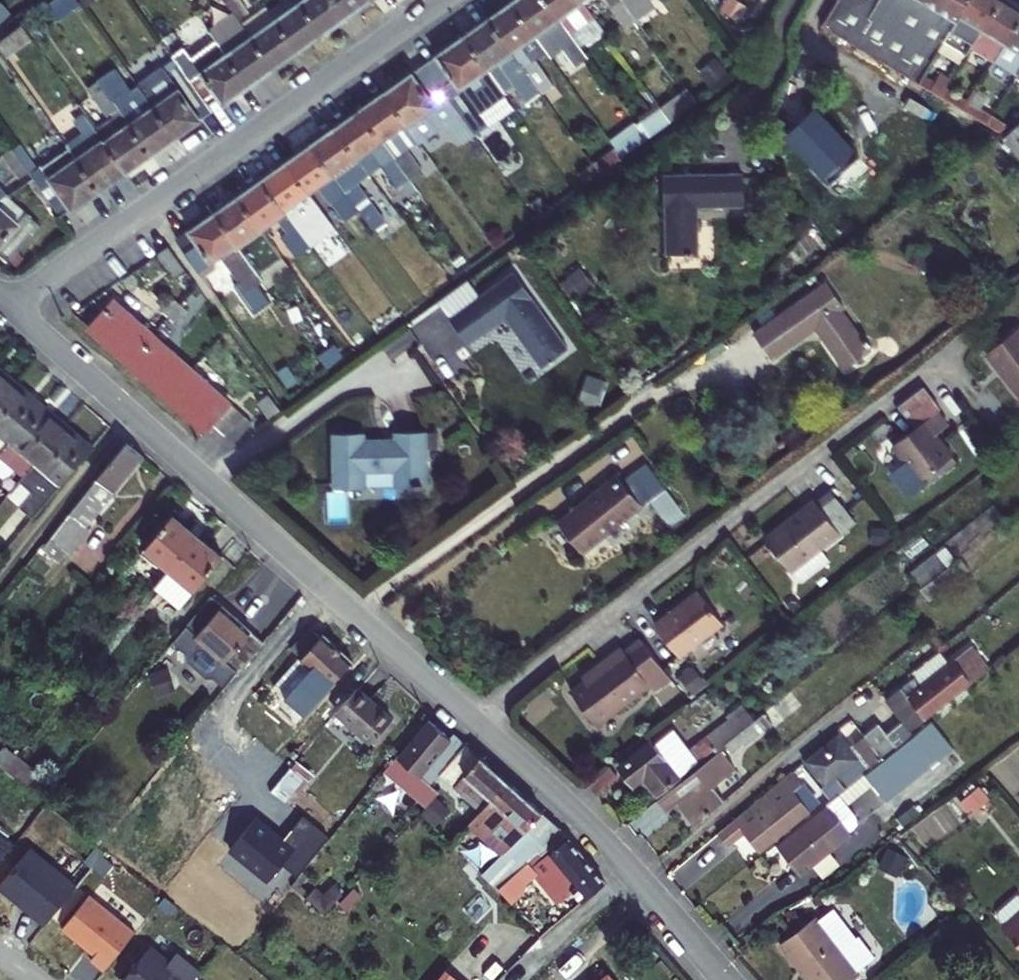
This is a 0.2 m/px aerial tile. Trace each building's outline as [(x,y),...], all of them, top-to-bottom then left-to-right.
[(238,20),(248,13),(239,0),(224,0),(226,3),(238,20)] [(321,34),(298,0),(282,0),(281,1),(268,10),(296,51),(321,34)] [(346,16),(334,0),(298,0),(321,34),(346,16)] [(369,0),(334,0),(346,16),(369,0)] [(574,35),(549,0),(514,0),(512,2),(546,50),(561,40),(574,59),(585,52),(579,44),(574,35)] [(574,35),(596,20),(584,2),(582,0),(549,0),(574,35)] [(637,20),(622,0),(608,0),(626,27),(637,20)] [(637,20),(651,10),(644,0),(622,0),(637,20)] [(821,26),(856,46),(883,0),(836,0),(821,26)] [(856,46),(918,84),(923,76),(959,15),(968,0),(883,0),(856,46)] [(959,15),(981,29),(999,0),(968,0),(959,15)] [(981,29),(973,43),(996,56),(1004,42),(1018,18),(1018,6),(1010,0),(999,0),(981,29)] [(534,59),(546,50),(512,2),(487,18),(541,94),(552,86),(534,59)] [(216,11),(228,27),(238,20),(226,3),(216,11)] [(266,8),(243,26),(244,27),(272,69),(296,51),(268,10),(266,8)] [(527,103),(541,94),(487,18),(464,35),(488,70),(504,92),(514,85),(527,103)] [(1004,42),(1018,51),(1018,18),(1004,42)] [(574,35),(579,44),(602,27),(596,20),(574,35)] [(5,59),(32,39),(22,25),(0,40),(0,52),(5,59)] [(272,69),(244,27),(219,45),(248,86),(272,69)] [(471,106),(460,89),(488,70),(464,35),(424,64),(439,84),(451,102),(460,114),(471,106)] [(214,92),(222,104),(248,86),(219,45),(191,65),(190,63),(187,64),(182,58),(175,63),(177,67),(201,101),(214,92)] [(427,93),(439,84),(424,64),(384,93),(419,141),(420,142),(436,132),(424,115),(436,106),(427,93)] [(207,110),(201,101),(177,67),(167,74),(171,80),(152,92),(136,69),(129,74),(153,108),(175,140),(202,120),(200,116),(207,110)] [(114,69),(98,80),(151,156),(175,140),(153,108),(145,113),(114,69)] [(945,90),(923,76),(918,84),(941,97),(945,90)] [(96,130),(127,174),(151,156),(98,80),(88,88),(108,115),(110,113),(114,118),(96,130)] [(978,109),(986,96),(976,89),(967,103),(964,110),(987,125),(992,117),(978,109)] [(967,103),(945,90),(941,97),(964,110),(967,103)] [(406,150),(419,141),(384,93),(361,109),(391,152),(395,157),(409,177),(412,180),(423,172),(406,150)] [(460,114),(451,102),(438,111),(463,145),(468,142),(473,149),(481,143),(460,114)] [(621,154),(668,119),(658,106),(612,141),(621,154)] [(367,169),(391,152),(361,109),(336,127),(367,169)] [(840,140),(814,111),(788,136),(824,176),(822,179),(825,183),(828,180),(842,194),(868,170),(851,152),(845,146),(840,140)] [(99,194),(127,174),(96,130),(87,117),(77,124),(84,134),(67,146),(69,150),(99,194)] [(1007,126),(992,117),(987,125),(999,132),(1007,126)] [(1003,140),(1018,157),(1018,125),(1003,140)] [(370,173),(367,169),(336,127),(311,144),(359,212),(368,224),(379,216),(356,184),(370,173)] [(845,146),(851,152),(856,147),(845,135),(840,140),(845,146)] [(346,221),(359,212),(311,144),(287,161),(310,193),(318,187),(330,204),(332,202),(346,221)] [(37,168),(20,145),(13,149),(28,172),(29,173),(37,168)] [(3,156),(20,179),(28,172),(13,149),(3,156)] [(69,211),(71,213),(99,194),(69,150),(41,169),(39,167),(37,168),(29,173),(33,180),(61,217),(69,211)] [(409,177),(395,157),(382,166),(396,186),(409,177)] [(317,204),(310,193),(287,161),(262,179),(285,210),(290,207),(296,214),(300,211),(303,215),(317,204)] [(742,205),(741,173),(664,175),(666,253),(697,253),(697,230),(693,230),(692,206),(742,205)] [(281,237),(295,257),(311,246),(296,227),(293,222),(285,210),(262,179),(239,196),(263,230),(277,220),(287,234),(281,237)] [(239,196),(216,212),(264,280),(278,270),(264,250),(257,254),(247,241),(263,230),(239,196)] [(290,207),(285,210),(293,222),(303,215),(300,211),(296,214),(290,207)] [(8,265),(41,227),(26,214),(16,224),(0,210),(0,257),(8,265)] [(264,280),(216,212),(177,239),(203,277),(216,268),(212,262),(221,256),(246,292),(264,280)] [(322,237),(309,218),(296,227),(311,246),(322,237)] [(171,276),(182,268),(167,247),(155,255),(171,276)] [(591,285),(579,269),(567,276),(580,294),(591,285)] [(568,349),(512,272),(449,319),(468,345),(505,318),(541,367),(568,349)] [(824,281),(752,332),(771,359),(817,326),(823,335),(820,337),(843,369),(869,350),(869,349),(871,347),(865,339),(863,340),(841,310),(843,308),(824,281)] [(170,298),(161,309),(169,316),(179,306),(170,298)] [(112,300),(88,327),(128,362),(152,335),(112,300)] [(179,306),(169,316),(177,323),(186,312),(179,306)] [(1018,329),(985,354),(1018,396),(1018,329)] [(152,335),(128,362),(167,398),(191,370),(152,335)] [(16,382),(0,369),(0,400),(16,382)] [(191,370),(167,398),(206,433),(213,425),(235,444),(251,424),(191,370)] [(8,442),(41,403),(16,382),(0,400),(0,452),(8,442)] [(33,464),(67,424),(41,403),(8,442),(0,452),(0,462),(8,469),(0,479),(0,489),(7,495),(25,474),(33,464)] [(936,411),(893,445),(906,462),(920,480),(950,457),(934,435),(947,425),(936,411)] [(93,447),(67,424),(33,464),(60,487),(93,447)] [(365,434),(332,435),(333,488),(366,487),(366,473),(393,473),(394,487),(427,486),(427,451),(438,450),(438,432),(394,433),(393,440),(366,440),(365,434)] [(143,456),(126,440),(50,538),(47,537),(40,546),(59,560),(67,550),(70,552),(89,528),(87,526),(143,456)] [(920,480),(906,462),(890,474),(909,499),(925,487),(920,480)] [(621,482),(616,475),(562,517),(574,533),(568,538),(581,554),(648,501),(664,520),(679,508),(645,463),(621,482)] [(830,490),(815,501),(840,533),(855,521),(830,490)] [(790,570),(840,533),(815,501),(813,499),(780,525),(782,528),(766,540),(790,570)] [(679,508),(664,520),(669,528),(685,515),(679,508)] [(169,568),(197,534),(174,514),(145,549),(169,568)] [(574,533),(562,517),(556,522),(568,538),(574,533)] [(910,557),(928,543),(919,532),(901,546),(910,557)] [(180,606),(222,554),(197,534),(169,568),(154,587),(180,606)] [(922,586),(945,569),(935,555),(911,573),(922,586)] [(929,600),(967,569),(959,557),(954,561),(945,569),(922,586),(919,589),(929,600)] [(679,656),(722,622),(698,591),(655,625),(679,656)] [(264,642),(210,596),(178,636),(185,641),(193,632),(213,650),(233,668),(239,673),(242,670),(264,642)] [(296,726),(352,662),(323,635),(321,637),(310,627),(291,649),(300,657),(273,687),(284,697),(279,703),(284,708),(280,713),(296,726)] [(914,677),(885,700),(914,735),(920,730),(916,726),(988,667),(968,643),(951,656),(953,659),(921,685),(914,677)] [(650,684),(621,647),(594,666),(598,671),(591,677),(570,692),(597,725),(650,684)] [(229,672),(233,668),(213,650),(209,655),(229,672)] [(178,680),(158,665),(150,676),(170,691),(178,680)] [(594,666),(587,672),(591,677),(598,671),(594,666)] [(704,685),(695,673),(683,682),(692,695),(704,685)] [(347,699),(336,712),(371,742),(392,718),(358,687),(347,699)] [(783,720),(801,706),(791,693),(773,708),(783,720)] [(723,745),(753,720),(743,708),(707,737),(719,751),(721,749),(725,746),(723,745)] [(743,745),(770,723),(762,713),(753,720),(723,745),(725,746),(729,753),(742,743),(743,745)] [(396,754),(383,770),(425,807),(438,792),(430,784),(450,760),(465,743),(455,734),(449,740),(443,735),(444,734),(429,720),(399,756),(396,754)] [(886,802),(952,748),(931,722),(920,730),(914,735),(864,775),(873,785),(886,802)] [(885,741),(874,727),(864,734),(867,739),(881,756),(905,736),(898,727),(888,736),(889,738),(885,741)] [(719,751),(707,737),(690,750),(674,731),(652,747),(649,743),(619,767),(634,785),(643,778),(656,795),(698,761),(702,765),(719,751)] [(857,759),(839,736),(808,762),(826,784),(857,759)] [(881,756),(867,739),(858,746),(872,763),(881,756)] [(466,774),(455,788),(481,811),(507,782),(465,743),(450,760),(466,774)] [(16,757),(3,747),(0,750),(0,766),(5,771),(16,757)] [(714,787),(736,769),(721,749),(719,751),(702,765),(659,800),(669,813),(679,804),(696,824),(724,799),(714,787)] [(16,757),(5,771),(18,780),(28,767),(16,757)] [(760,850),(827,796),(803,764),(773,789),(774,791),(739,821),(737,818),(719,832),(729,844),(745,831),(760,850)] [(596,795),(616,779),(608,767),(587,784),(596,795)] [(270,790),(283,800),(301,779),(288,769),(270,790)] [(864,775),(839,795),(848,805),(873,785),(864,775)] [(558,828),(507,782),(481,811),(472,821),(469,824),(477,832),(478,832),(501,855),(481,874),(498,889),(506,882),(513,875),(522,868),(540,851),(538,848),(558,828)] [(806,871),(852,834),(849,831),(854,827),(856,816),(848,805),(839,795),(782,840),(806,871)] [(350,825),(359,815),(352,809),(344,820),(350,825)] [(283,839),(259,820),(232,854),(265,880),(280,862),(297,875),(328,836),(302,816),(283,839)] [(111,829),(103,823),(91,838),(99,844),(111,829)] [(604,882),(558,828),(538,848),(540,851),(522,868),(513,875),(506,882),(498,889),(508,901),(509,901),(521,892),(524,880),(535,871),(559,898),(572,887),(583,900),(604,882)] [(15,843),(0,830),(0,862),(15,843)] [(776,845),(800,875),(806,871),(782,840),(776,845)] [(314,875),(335,849),(326,842),(305,869),(314,875)] [(46,925),(78,886),(31,848),(0,886),(0,887),(46,925)] [(352,860),(337,874),(343,881),(358,867),(352,860)] [(481,874),(480,875),(495,890),(498,889),(481,874)] [(133,933),(90,896),(62,930),(105,966),(133,933)] [(819,921),(858,972),(873,960),(835,909),(819,921)] [(1003,927),(1018,945),(1018,914),(1003,927)] [(817,918),(780,946),(806,979),(851,979),(859,974),(858,972),(819,921),(817,918)] [(200,972),(177,953),(170,962),(151,947),(124,979),(194,979),(200,972)] [(453,968),(439,954),(411,979),(440,979),(453,968)] [(440,979),(455,979),(459,975),(453,968),(440,979)]
